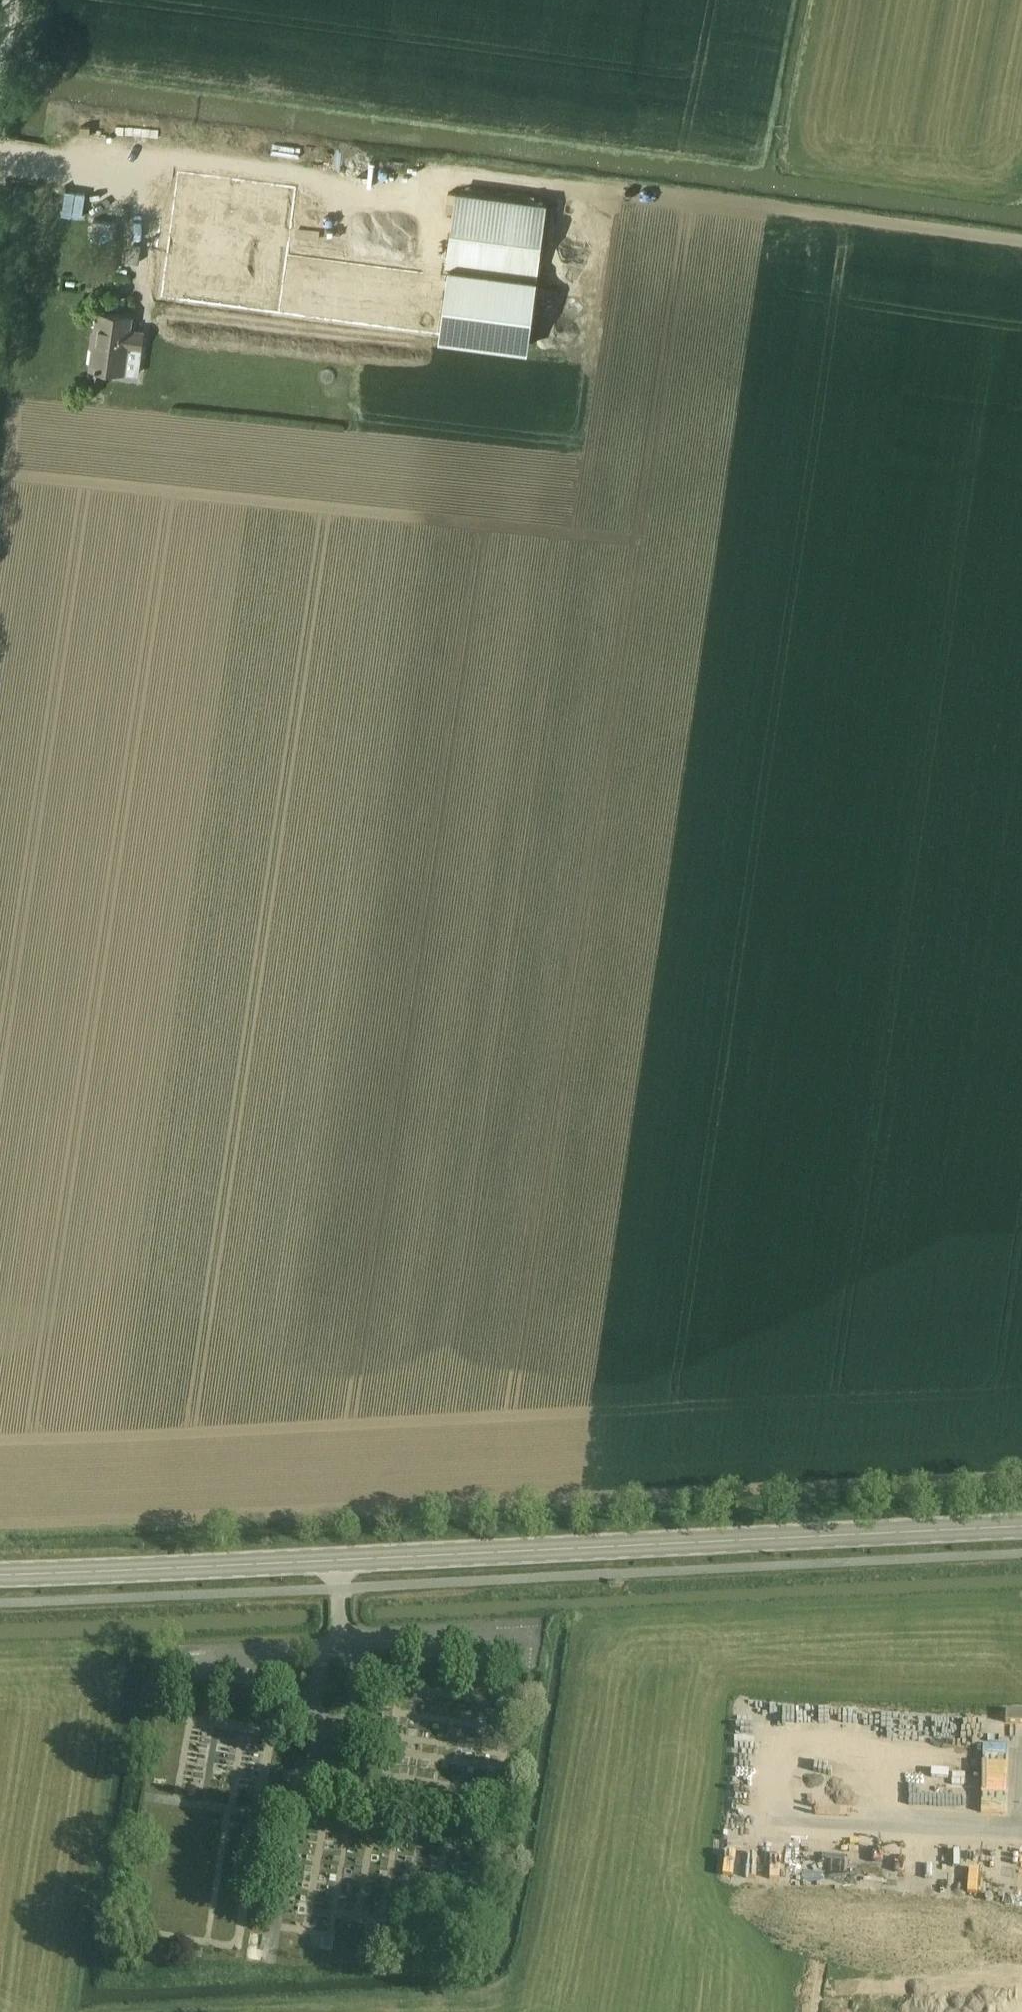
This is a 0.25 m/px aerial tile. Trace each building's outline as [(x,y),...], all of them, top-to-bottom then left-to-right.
[(297,186),(179,168),(160,295),(437,335),(445,275),(288,253),(297,186)] [(547,203),(455,190),(446,264),(538,276),(547,203)] [(437,335),(529,347),(538,276),(446,264),(445,275),(437,335)] [(98,312),(91,367),(125,372),(128,348),(141,350),(143,331),(130,329),(132,316),(98,312)] [(520,1646),(539,1650),(544,1622),(525,1618),(520,1646)]
